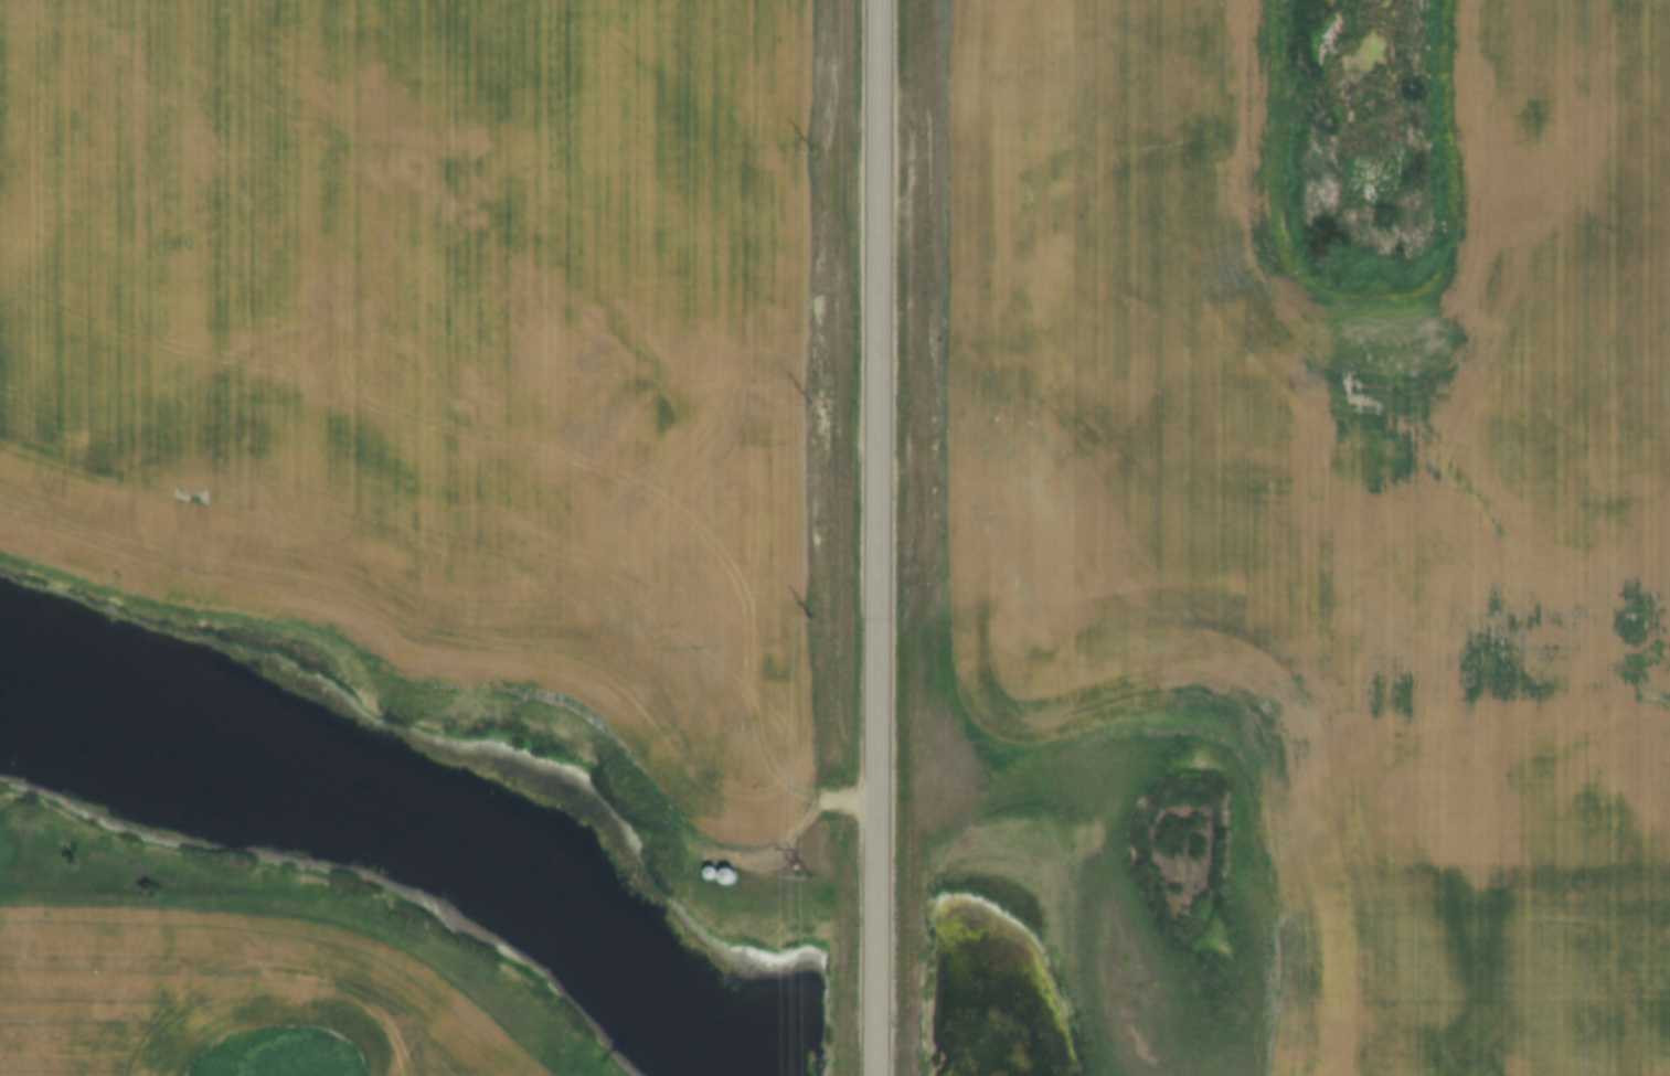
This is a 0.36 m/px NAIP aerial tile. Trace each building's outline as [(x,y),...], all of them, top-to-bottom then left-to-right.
[(714,870),(715,883),(729,881),(727,869),(714,870)]
